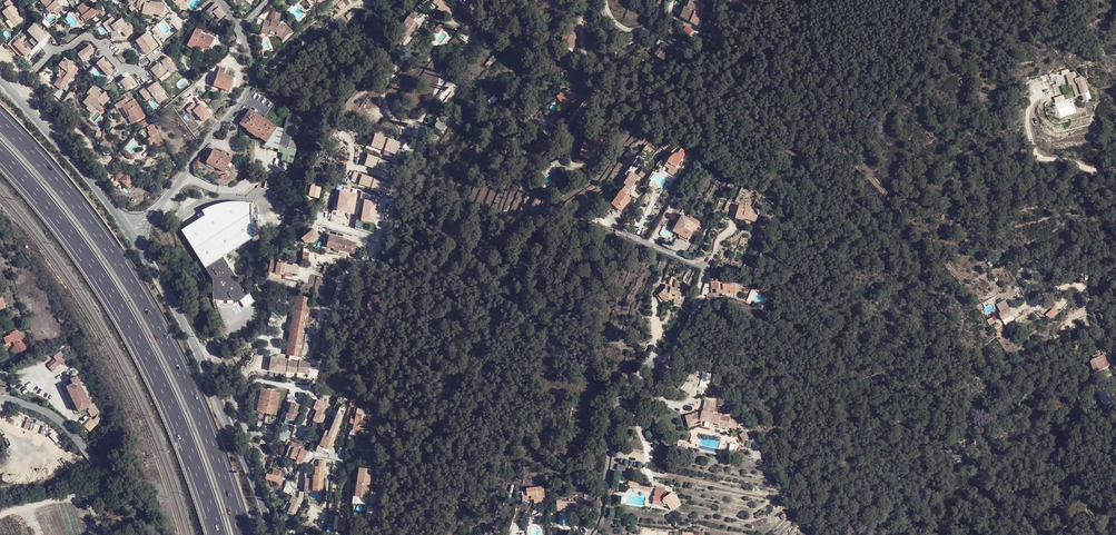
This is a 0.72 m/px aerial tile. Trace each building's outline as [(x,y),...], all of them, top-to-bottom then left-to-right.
[(3,4),(6,8),(1,12),(7,20),(8,20),(9,18),(11,21),(10,22),(13,26),(22,20),(10,5),(15,2),(14,0),(7,0),(3,4)] [(56,15),(63,9),(54,0),(41,0),(40,1),(47,9),(46,10),(50,14),(53,12),(56,15)] [(149,5),(144,4),(145,0),(141,0),(139,8),(143,9),(142,14),(152,16),(152,14),(162,16),(165,6),(154,3),(153,6),(149,5)] [(349,2),(347,0),(339,0),(335,3),(341,10),(349,2)] [(446,0),(439,0),(436,4),(441,8),(448,14),(454,7),(446,0)] [(473,10),(477,4),(476,4),(478,0),(472,0),(468,7),(473,10)] [(694,0),(691,0),(687,8),(685,7),(680,18),(696,25),(706,5),(694,0)] [(216,3),(206,11),(209,15),(214,12),(219,7),(216,3)] [(81,16),(85,22),(95,14),(97,16),(101,13),(95,6),(92,8),(88,4),(85,6),(82,4),(77,8),(82,15),(81,16)] [(220,20),(226,15),(222,10),(217,15),(220,20)] [(279,12),(271,10),(270,15),(269,15),(267,21),(263,19),(259,31),(266,33),(267,32),(268,28),(276,31),(275,32),(280,34),(284,38),(292,30),(285,24),(283,24),(279,23),(279,21),(277,20),(279,12)] [(112,18),(101,27),(105,31),(109,28),(116,38),(123,33),(127,38),(135,32),(129,24),(124,28),(119,22),(116,24),(112,18)] [(419,25),(409,18),(399,34),(400,35),(397,40),(399,41),(400,39),(406,43),(408,39),(410,37),(411,37),(419,25)] [(218,25),(221,29),(227,24),(224,20),(218,25)] [(34,25),(28,32),(39,43),(46,36),(34,25)] [(669,32),(673,35),(676,29),(668,25),(666,29),(670,31),(669,32)] [(575,33),(576,29),(568,26),(562,45),(567,47),(573,49),(575,41),(578,34),(575,33)] [(196,28),(186,45),(192,49),(194,45),(195,43),(203,47),(204,45),(209,48),(214,39),(206,35),(204,37),(199,35),(201,31),(196,28)] [(268,28),(267,32),(279,36),(283,39),(284,38),(280,34),(275,32),(276,31),(268,28)] [(147,34),(136,42),(146,56),(154,50),(152,47),(155,45),(147,34)] [(19,39),(13,45),(26,57),(31,51),(19,39)] [(400,39),(399,41),(397,40),(394,44),(402,49),(406,43),(400,39)] [(664,43),(660,40),(657,45),(661,48),(656,55),(663,61),(672,49),(664,43)] [(578,42),(575,41),(573,49),(567,47),(565,51),(573,54),(578,42)] [(195,43),(194,45),(207,51),(209,48),(204,45),(203,47),(195,43)] [(90,45),(77,55),(82,61),(95,51),(90,45)] [(67,59),(65,57),(59,65),(60,77),(63,79),(69,72),(62,66),(67,59)] [(167,57),(151,70),(158,78),(159,77),(162,81),(177,70),(167,57)] [(79,68),(67,59),(62,66),(69,72),(63,79),(60,77),(55,84),(62,89),(79,68)] [(102,59),(97,64),(108,76),(113,72),(102,59)] [(219,69),(214,86),(230,91),(234,78),(224,75),(225,69),(221,67),(220,70),(219,69)] [(133,86),(127,78),(122,82),(125,86),(128,90),(133,86)] [(1081,96),(1087,93),(1082,82),(1076,84),(1081,96)] [(146,88),(140,92),(147,100),(152,97),(159,105),(166,100),(154,85),(148,90),(146,88)] [(91,103),(96,108),(100,103),(101,105),(106,100),(102,96),(103,95),(94,86),(88,93),(90,95),(87,98),(83,102),(88,106),(89,105),(91,103)] [(565,92),(572,103),(580,98),(577,94),(573,97),(568,89),(565,92)] [(259,136),(260,137),(266,141),(276,127),(263,119),(273,104),(258,93),(247,108),(249,109),(239,124),(258,137),(259,136)] [(109,96),(102,105),(103,106),(111,98),(109,96)] [(132,115),(130,116),(133,123),(146,116),(139,104),(137,105),(134,100),(130,103),(128,98),(120,103),(122,107),(125,106),(128,111),(130,110),(132,115)] [(353,111),(355,105),(348,103),(347,110),(353,111)] [(285,114),(283,128),(279,148),(278,150),(284,152),(282,159),(293,162),(298,139),(303,118),(285,114)] [(164,143),(164,142),(165,141),(160,133),(157,127),(155,124),(149,128),(152,132),(150,133),(153,137),(154,136),(158,144),(157,145),(158,146),(164,143)] [(280,128),(276,127),(266,141),(264,145),(279,148),(283,128),(280,128)] [(584,153),(594,157),(597,149),(602,150),(608,136),(603,135),(602,138),(590,133),(587,139),(589,140),(584,153)] [(589,140),(587,139),(585,138),(577,155),(592,161),(594,157),(584,153),(589,140)] [(221,153),(213,149),(210,154),(207,160),(226,170),(231,159),(224,155),(225,152),(222,151),(221,153)] [(676,154),(670,158),(679,164),(687,153),(681,150),(677,155),(676,154)] [(664,166),(669,169),(676,174),(678,176),(681,171),(679,169),(677,168),(679,164),(670,158),(664,166)] [(224,173),(226,170),(207,160),(206,163),(224,173)] [(117,176),(127,186),(133,180),(125,173),(126,172),(123,169),(117,176)] [(676,174),(669,169),(667,172),(677,178),(678,176),(676,174)] [(612,204),(621,211),(631,198),(628,195),(630,193),(628,191),(630,189),(626,185),(618,195),(619,196),(612,204)] [(319,200),(322,188),(311,186),(308,198),(319,200)] [(531,207),(536,209),(540,201),(535,198),(531,207)] [(206,269),(223,258),(235,250),(244,245),(252,240),(251,217),(250,204),(246,203),(239,201),(234,202),(228,202),(220,203),(215,205),(209,208),(201,212),(205,217),(183,230),(181,232),(206,269)] [(753,218),(756,219),(758,214),(753,212),(751,212),(752,209),(739,205),(735,218),(743,221),(743,219),(744,216),(748,217),(748,218),(753,219),(753,218)] [(762,223),(770,225),(773,215),(766,213),(765,217),(764,217),(762,223)] [(687,218),(683,215),(673,231),(680,235),(688,240),(691,234),(693,232),(697,234),(701,228),(698,226),(700,223),(695,220),(688,216),(687,218)] [(356,243),(328,236),(326,246),(353,253),(356,243)] [(301,247),(300,258),(311,259),(311,251),(308,251),(309,247),(301,247)] [(247,295),(223,258),(206,269),(214,281),(215,300),(221,302),(228,302),(233,301),(233,304),(238,302),(240,301),(244,298),(247,295)] [(270,262),(268,273),(283,275),(283,271),(296,273),(296,265),(297,263),(291,262),(291,264),(270,262)] [(665,284),(664,287),(659,292),(665,298),(666,297),(668,295),(674,297),(673,299),(672,303),(678,304),(681,290),(679,289),(675,288),(670,287),(671,285),(665,284)] [(287,355),(300,357),(309,304),(310,297),(296,295),(296,297),(289,342),(287,355)] [(1009,307),(998,312),(1001,318),(1012,313),(1009,307)] [(17,353),(28,349),(23,337),(18,339),(15,331),(11,332),(12,335),(10,335),(2,339),(5,346),(13,342),(17,353)] [(50,372),(65,360),(59,353),(52,358),(55,363),(54,364),(52,362),(46,366),(48,369),(50,372)] [(1093,372),(1109,365),(1103,354),(1090,361),(1093,372)] [(86,401),(75,378),(69,380),(71,385),(64,388),(76,413),(86,409),(87,411),(85,412),(86,413),(89,419),(91,418),(97,414),(92,405),(90,405),(87,400),(86,401)] [(270,391),(261,389),(257,408),(267,409),(270,391)] [(280,393),(270,391),(267,409),(277,411),(280,393)] [(713,413),(716,401),(709,399),(707,407),(705,407),(704,410),(703,410),(689,415),(691,422),(701,420),(711,422),(719,423),(721,415),(713,413)] [(300,411),(289,407),(286,416),(292,418),(293,416),(298,418),(300,411)] [(358,426),(365,427),(366,422),(360,420),(363,409),(355,407),(353,412),(356,413),(352,430),(357,431),(358,426)] [(300,411),(298,418),(297,419),(301,420),(300,422),(308,424),(310,417),(314,418),(315,416),(300,411)] [(721,415),(719,423),(728,425),(730,416),(721,414),(721,415)] [(710,426),(711,422),(701,420),(691,422),(689,415),(686,416),(690,427),(700,423),(710,426)] [(88,421),(81,428),(87,433),(94,426),(97,421),(94,418),(90,422),(88,421)] [(320,445),(319,444),(316,451),(321,453),(322,450),(328,452),(335,436),(329,433),(325,432),(320,445)] [(745,432),(739,435),(742,442),(748,440),(745,432)] [(699,447),(701,438),(692,436),(690,445),(699,447)] [(983,448),(988,458),(1000,452),(995,442),(983,448)] [(308,452),(290,446),(286,456),(296,460),(303,462),(305,458),(308,452)] [(316,479),(324,479),(326,460),(316,459),(315,472),(317,472),(316,479)] [(363,497),(367,498),(370,474),(371,469),(362,468),(362,473),(358,473),(358,474),(356,474),(355,482),(357,482),(356,495),(363,496),(363,497)] [(277,484),(281,485),(283,478),(285,474),(280,472),(281,471),(274,469),(271,479),(278,482),(277,484)] [(631,483),(650,490),(652,485),(633,478),(631,483)] [(543,486),(537,486),(526,487),(526,490),(523,491),(523,495),(533,494),(533,499),(533,501),(545,500),(543,486)] [(665,488),(656,486),(654,496),(654,498),(653,500),(662,502),(662,504),(667,505),(668,508),(675,505),(676,506),(681,503),(677,496),(679,495),(677,490),(670,494),(671,495),(670,495),(664,494),(664,492),(665,488)] [(289,511),(296,514),(302,499),(303,499),(304,492),(299,491),(298,498),(294,496),(292,495),(290,502),(292,503),(289,511)] [(561,499),(556,499),(556,510),(561,510),(561,507),(572,507),(572,501),(567,501),(567,499),(561,499)] [(333,529),(344,531),(346,519),(338,518),(338,516),(335,516),(333,529)]
